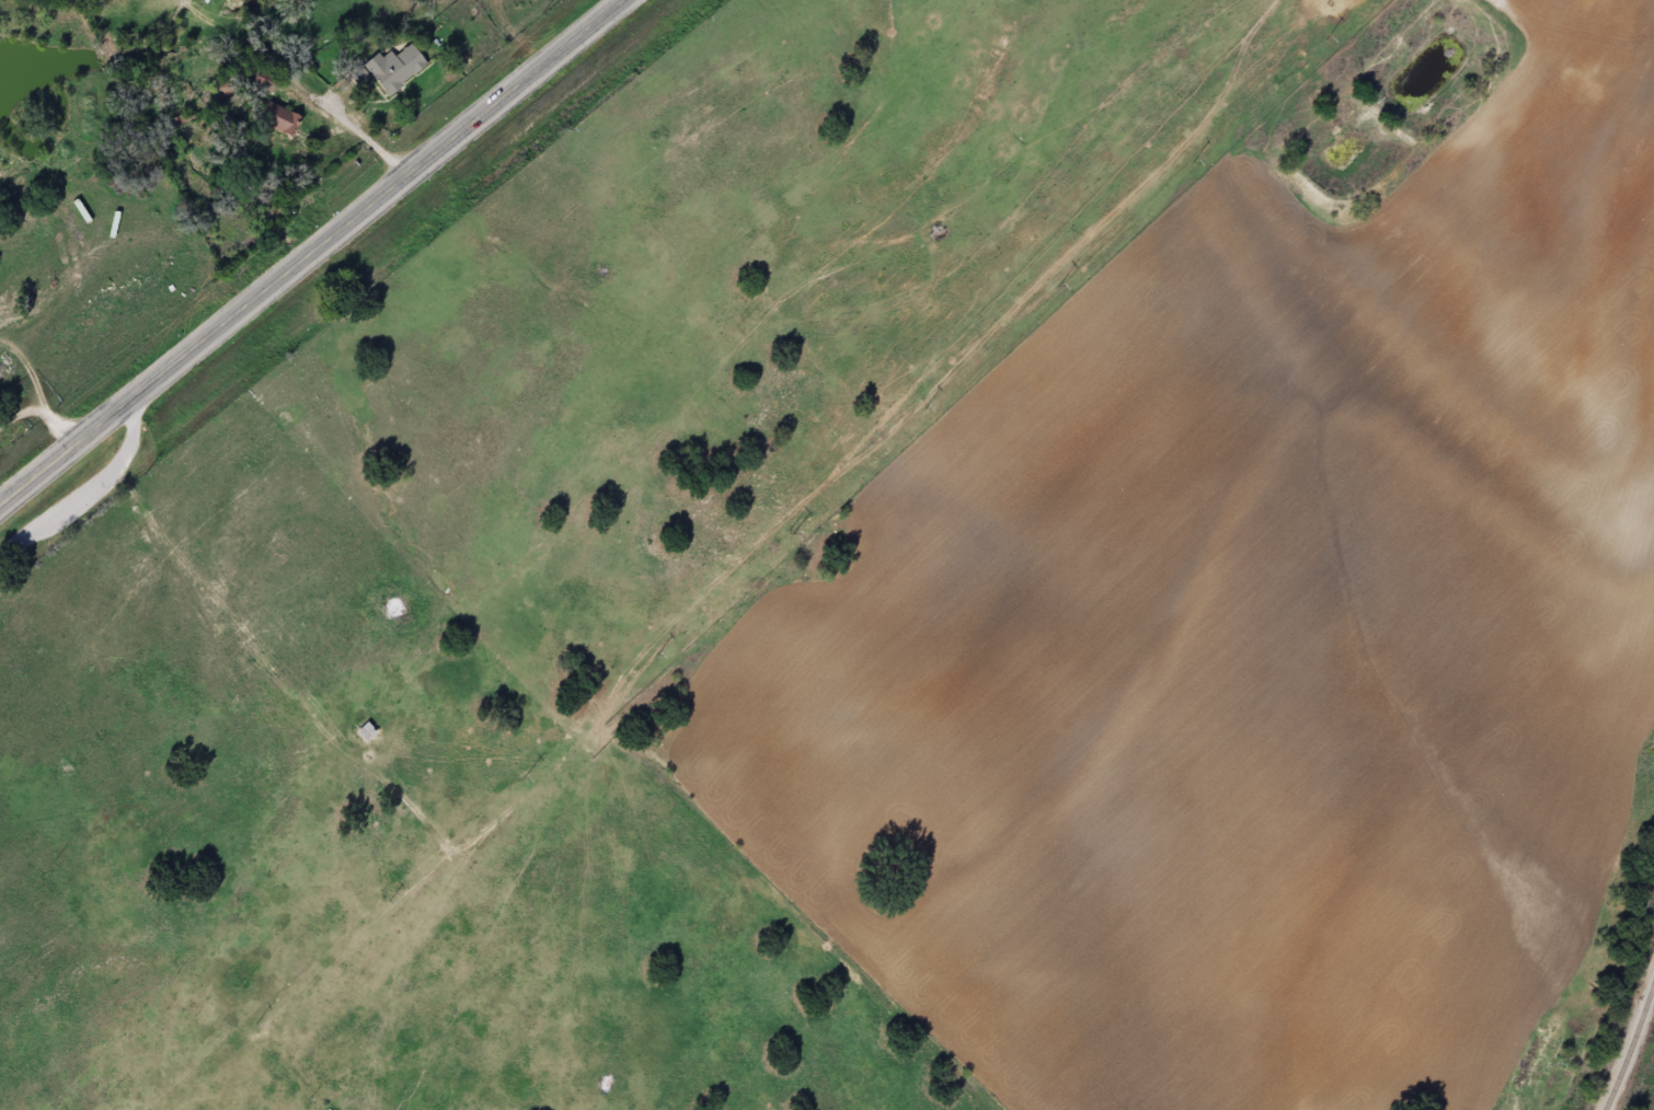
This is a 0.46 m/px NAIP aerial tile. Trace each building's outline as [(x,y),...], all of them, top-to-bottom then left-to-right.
[(372,51),(378,58),(386,51),(391,56),(405,44),(422,63),(384,96),(357,65),(372,51)] [(298,116),(290,136),(255,122),(263,102),(298,116)]
